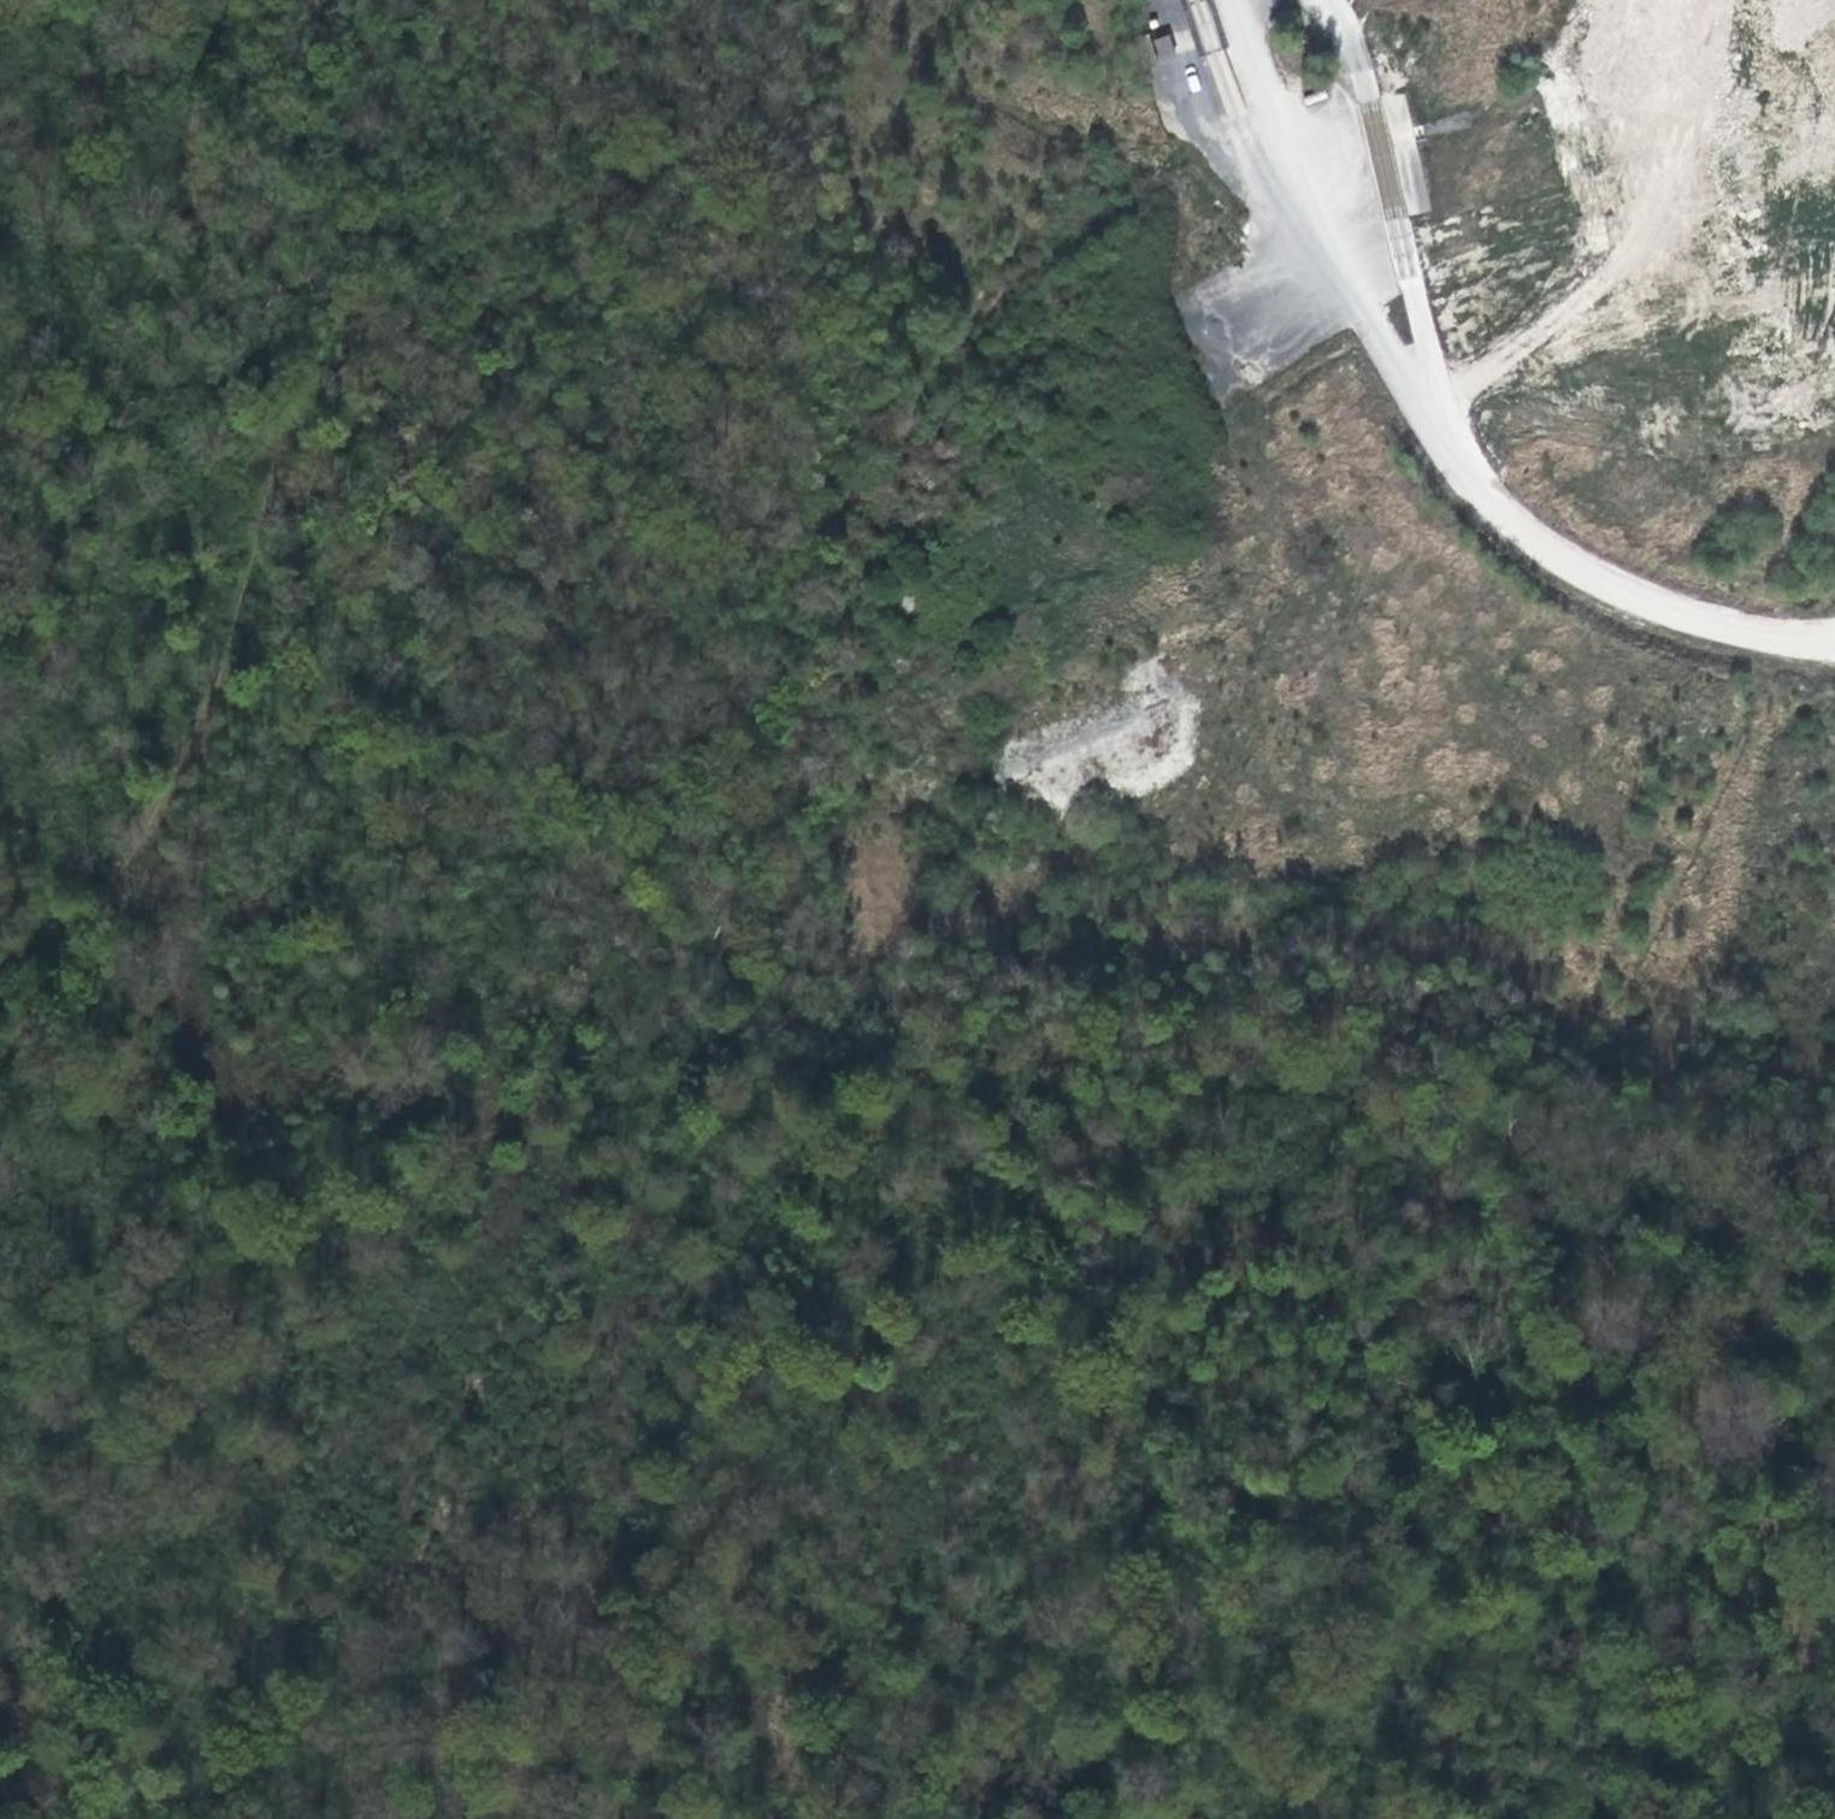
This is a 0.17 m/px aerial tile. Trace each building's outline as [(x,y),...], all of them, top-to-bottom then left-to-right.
[(1159,59),(1175,54),(1169,34),(1153,38),(1159,59)]
